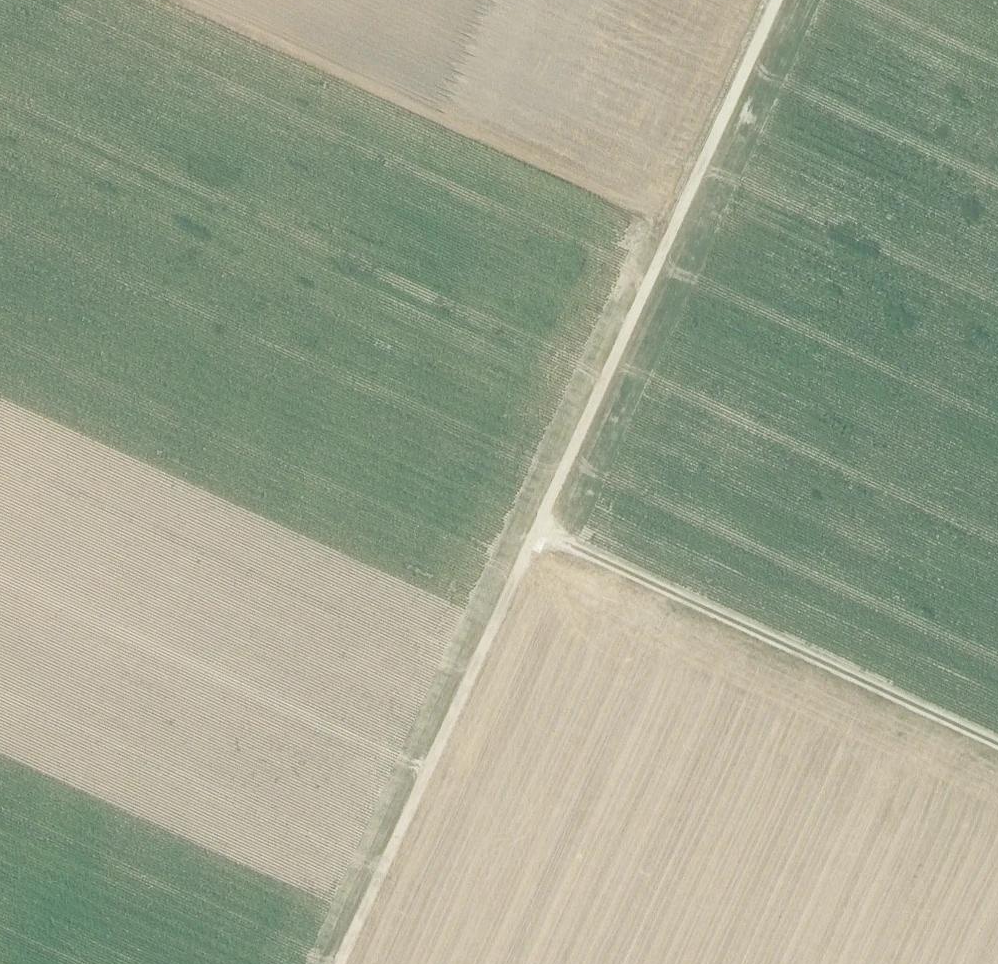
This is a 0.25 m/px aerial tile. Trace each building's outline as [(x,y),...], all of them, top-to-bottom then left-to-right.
[(572,542),(567,549),(583,561),(588,553),(572,542)] [(522,578),(530,582),(539,563),(532,559),(522,578)]
